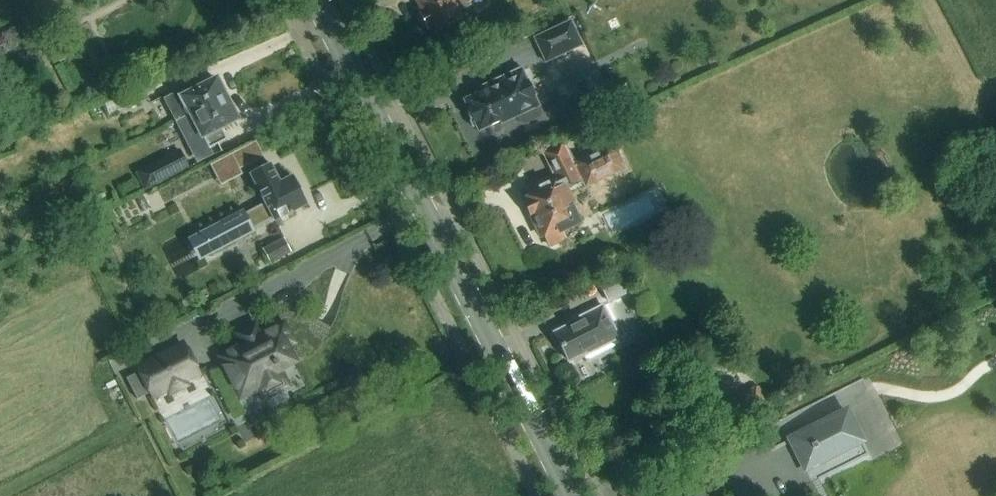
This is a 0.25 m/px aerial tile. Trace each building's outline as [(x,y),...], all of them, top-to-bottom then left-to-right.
[(472,5),(470,1),(472,0),(416,0),(421,11),(418,12),(420,15),(416,17),(422,29),(426,27),(427,29),(430,27),(435,38),(464,23),(458,12),(472,5)] [(582,46),(571,22),(535,39),(546,62),(582,46)] [(487,82),(490,87),(463,99),(472,118),(469,120),(472,126),(476,127),(478,131),(487,127),(490,134),(496,136),(503,133),(504,128),(501,123),(516,116),(520,123),(525,125),(540,118),(542,113),(527,82),(522,84),(515,69),(487,82)] [(164,99),(175,121),(227,95),(221,82),(217,84),(215,79),(193,90),(191,85),(164,99)] [(227,140),(221,128),(236,121),(233,116),(237,114),(227,95),(175,121),(196,163),(212,155),(209,149),(227,140)] [(118,98),(106,103),(111,115),(122,109),(118,98)] [(531,196),(523,200),(524,202),(524,205),(524,208),(525,211),(528,214),(531,215),(540,235),(543,234),(549,246),(564,239),(560,231),(577,223),(570,208),(573,206),(563,187),(581,178),(585,186),(625,166),(613,141),(573,160),(565,142),(544,152),(555,175),(528,189),(531,196)] [(256,143),(233,154),(241,168),(263,156),(256,143)] [(180,148),(136,171),(146,189),(190,166),(180,148)] [(271,164),(251,174),(266,202),(246,213),(245,210),(205,231),(216,252),(256,231),(254,228),(274,218),(276,221),(307,204),(293,176),(281,182),(271,164)] [(284,239),(262,249),(269,264),(291,253),(284,239)] [(622,283),(603,292),(609,303),(627,294),(622,283)] [(573,321),(574,323),(553,333),(568,361),(585,353),(586,355),(619,338),(602,306),(573,321)] [(238,335),(244,346),(221,357),(239,392),(257,383),(261,390),(282,379),(279,372),(297,363),(288,345),(292,342),(284,325),(261,337),(255,326),(238,335)] [(184,382),(198,375),(183,345),(140,367),(155,397),(169,389),(166,382),(180,374),(184,382)] [(751,396),(708,418),(718,437),(761,415),(751,396)] [(798,435),(812,465),(870,436),(855,407),(798,435)]
